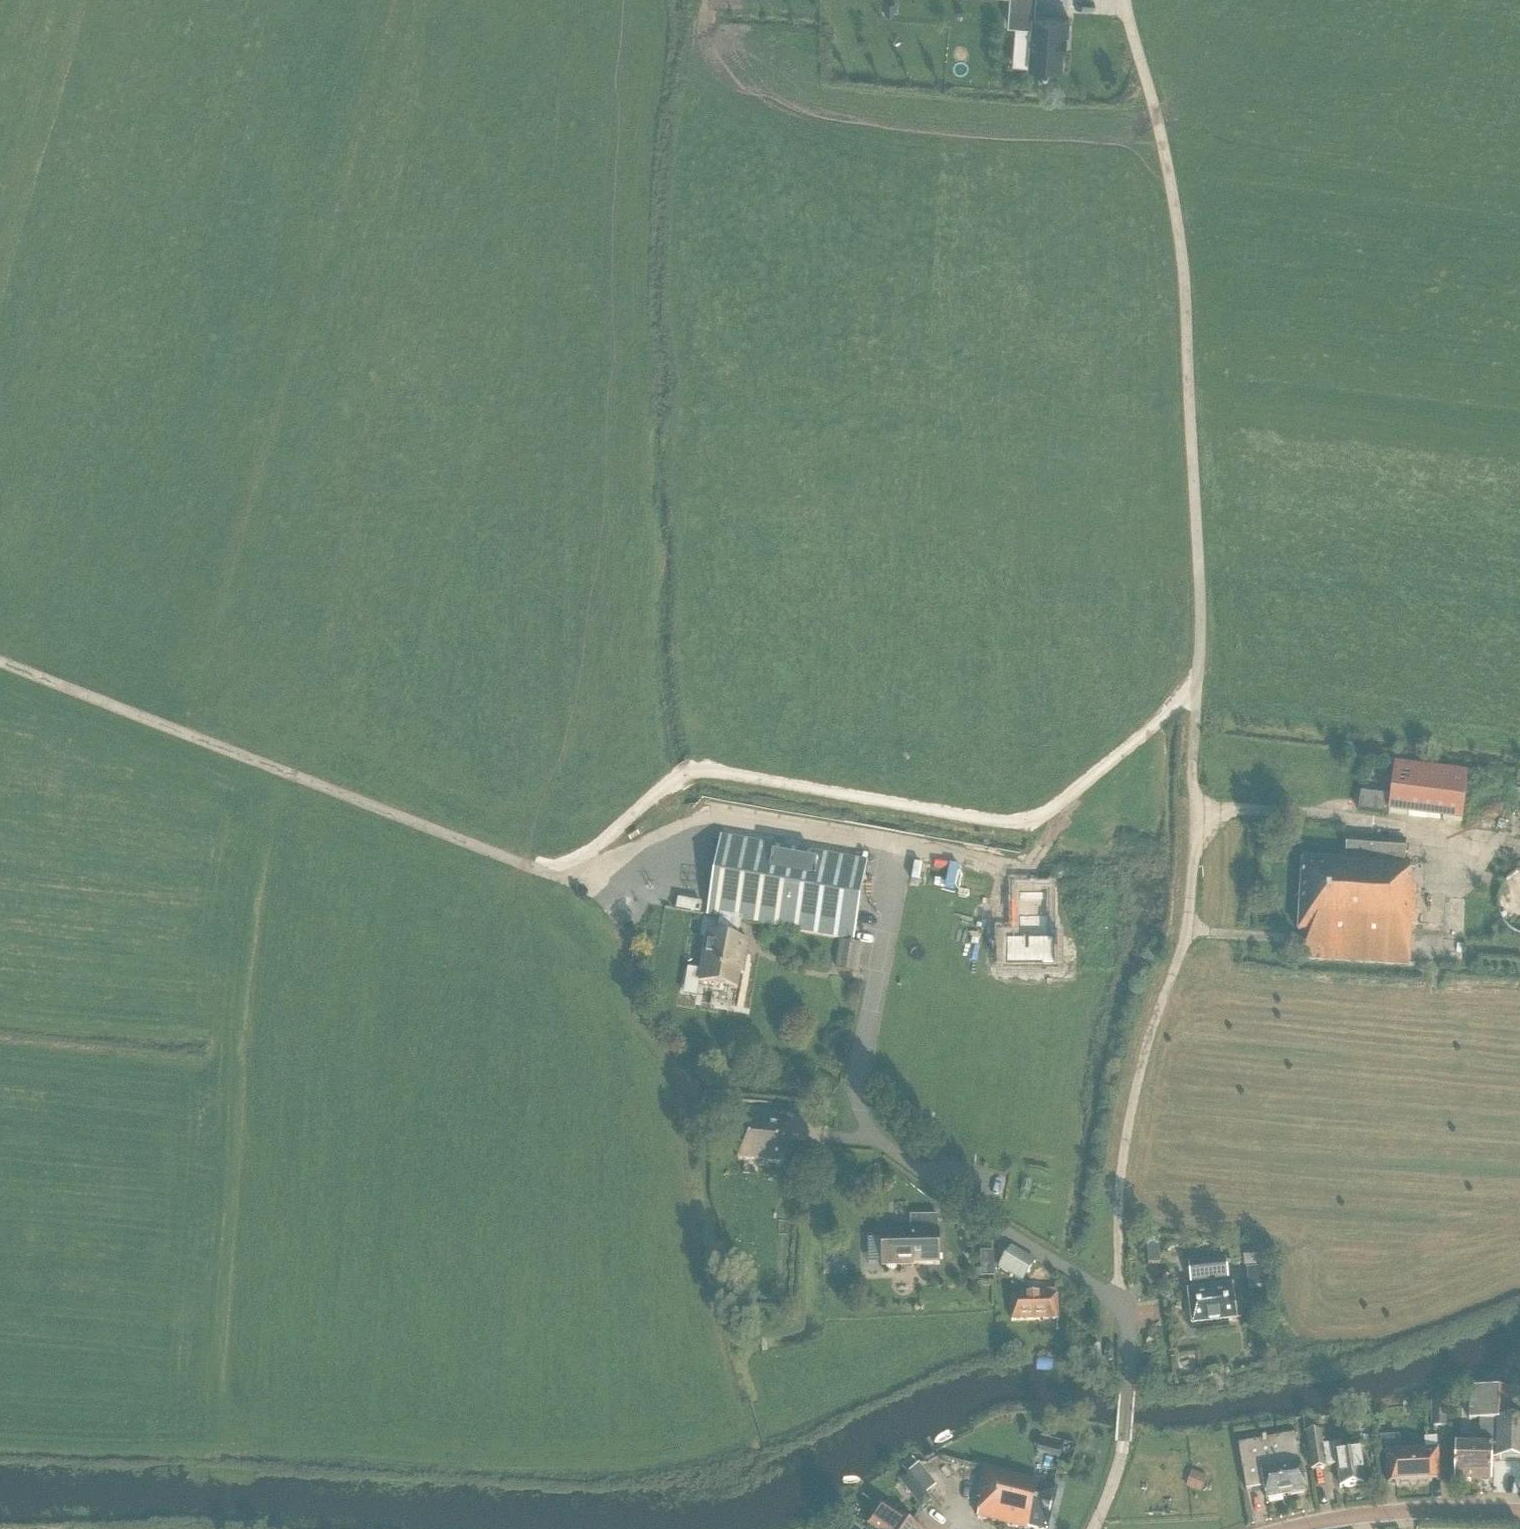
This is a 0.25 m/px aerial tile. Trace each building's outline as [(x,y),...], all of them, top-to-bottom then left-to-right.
[(1008,24),(1032,26),(1029,65),(1043,66),(1042,67),(1048,68),(1048,66),(1062,67),(1063,50),(1065,50),(1066,34),(1068,34),(1069,18),(1035,15),(1036,0),(1010,0),(1008,24)] [(895,3),(886,3),(886,13),(886,15),(896,15),(896,3),(895,3)] [(1361,792),(1358,810),(1382,813),(1382,810),(1390,810),(1390,812),(1464,820),(1469,771),(1396,763),(1392,796),(1361,792)] [(741,922),(853,942),(867,862),(722,837),(708,916),(720,918),(717,938),(708,936),(700,983),(738,990),(740,974),(744,974),(749,943),(738,941),(741,922)] [(1302,888),(1301,888),(1299,932),(1304,932),(1302,959),(1410,966),(1412,926),(1415,926),(1417,887),(1415,886),(1416,865),(1405,864),(1407,841),(1347,838),(1345,860),(1304,858),(1302,888)] [(1519,872),(1516,874),(1514,875),(1511,877),(1508,880),(1506,883),(1504,886),(1503,888),(1502,892),(1501,895),(1500,899),(1500,902),(1500,906),(1500,909),(1501,912),(1502,916),(1503,919),(1505,921),(1507,924),(1509,927),(1512,930),(1514,931),(1516,932),(1519,935),(1519,871),(1519,872)] [(1049,909),(1020,908),(1020,933),(1007,933),(1007,958),(1019,958),(1019,961),(1036,961),(1036,958),(1055,959),(1055,933),(1049,933),(1049,909)] [(840,942),(835,970),(858,974),(863,946),(840,942)] [(785,1164),(789,1124),(742,1119),(738,1160),(785,1164)] [(903,1266),(903,1265),(940,1263),(939,1232),(938,1216),(910,1216),(911,1232),(882,1233),(883,1267),(903,1266)] [(1159,1239),(1146,1241),(1149,1264),(1161,1263),(1159,1239)] [(1011,1247),(999,1268),(1023,1282),(1035,1262),(1011,1247)] [(1264,1248),(1243,1250),(1245,1267),(1266,1265),(1264,1248)] [(981,1253),(981,1259),(983,1260),(986,1262),(994,1262),(994,1259),(994,1253),(981,1253)] [(1191,1283),(1206,1282),(1207,1290),(1188,1292),(1192,1326),(1236,1321),(1232,1286),(1219,1288),(1218,1280),(1227,1279),(1225,1259),(1189,1263),(1191,1283)] [(1040,1291),(1040,1296),(1012,1296),(1012,1320),(1059,1319),(1058,1290),(1040,1291)] [(1271,1299),(1261,1299),(1260,1299),(1260,1310),(1271,1310),(1271,1299)] [(1469,1419),(1480,1419),(1479,1447),(1455,1446),(1455,1456),(1454,1480),(1491,1481),(1492,1459),(1519,1459),(1519,1375),(1512,1375),(1511,1387),(1470,1386),(1469,1419)] [(1431,1403),(1431,1427),(1447,1427),(1447,1403),(1431,1403)] [(1073,1461),(1079,1441),(1042,1431),(1037,1451),(1073,1461)] [(1323,1452),(1321,1432),(1305,1433),(1308,1452),(1310,1471),(1326,1469),(1326,1467),(1337,1465),(1340,1488),(1365,1484),(1361,1452),(1341,1455),(1340,1450),(1323,1452)] [(1238,1446),(1246,1491),(1264,1488),(1266,1500),(1306,1493),(1295,1435),(1238,1446)] [(1412,1451),(1386,1452),(1388,1483),(1399,1483),(1401,1485),(1409,1484),(1411,1482),(1417,1482),(1419,1484),(1426,1484),(1429,1481),(1440,1481),(1438,1450),(1416,1451),(1416,1447),(1412,1447),(1412,1451)] [(912,1457),(902,1465),(903,1466),(904,1467),(908,1473),(918,1465),(916,1461),(915,1461),(912,1457)] [(910,1471),(909,1472),(908,1473),(909,1473),(915,1481),(921,1488),(922,1488),(922,1489),(927,1494),(928,1493),(937,1486),(920,1463),(918,1465),(910,1471)] [(1058,1490),(1039,1486),(1040,1483),(985,1469),(977,1500),(982,1501),(978,1518),(1021,1528),(1029,1528),(1034,1528),(1048,1528),(1058,1490)] [(1207,1476),(1196,1472),(1195,1472),(1193,1471),(1186,1487),(1201,1493),(1207,1476)] [(920,1489),(915,1494),(912,1496),(922,1510),(933,1501),(927,1494),(922,1489),(922,1488),(920,1489)] [(894,1512),(894,1513),(882,1504),(868,1525),(875,1528),(919,1528),(894,1512)]
